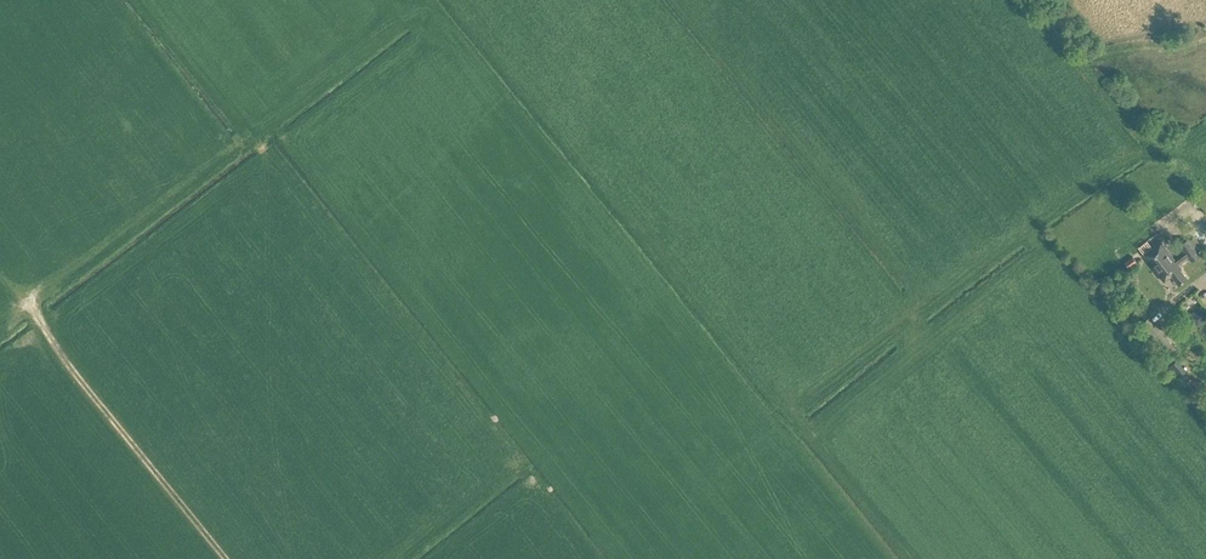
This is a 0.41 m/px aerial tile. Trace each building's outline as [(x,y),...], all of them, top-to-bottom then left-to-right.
[(1205,249),(1195,237),(1190,240),(1189,239),(1180,246),(1184,252),(1175,259),(1161,241),(1143,255),(1164,282),(1172,277),(1179,286),(1189,279),(1182,270),(1184,268),(1180,264),(1189,258),(1192,262),(1202,255),(1200,252),(1205,249)] [(1137,262),(1133,257),(1126,263),(1130,268),(1137,262)] [(1205,318),(1205,305),(1204,303),(1192,313),(1200,323),(1205,318)] [(1172,343),(1149,317),(1137,328),(1160,354),(1172,343)]
